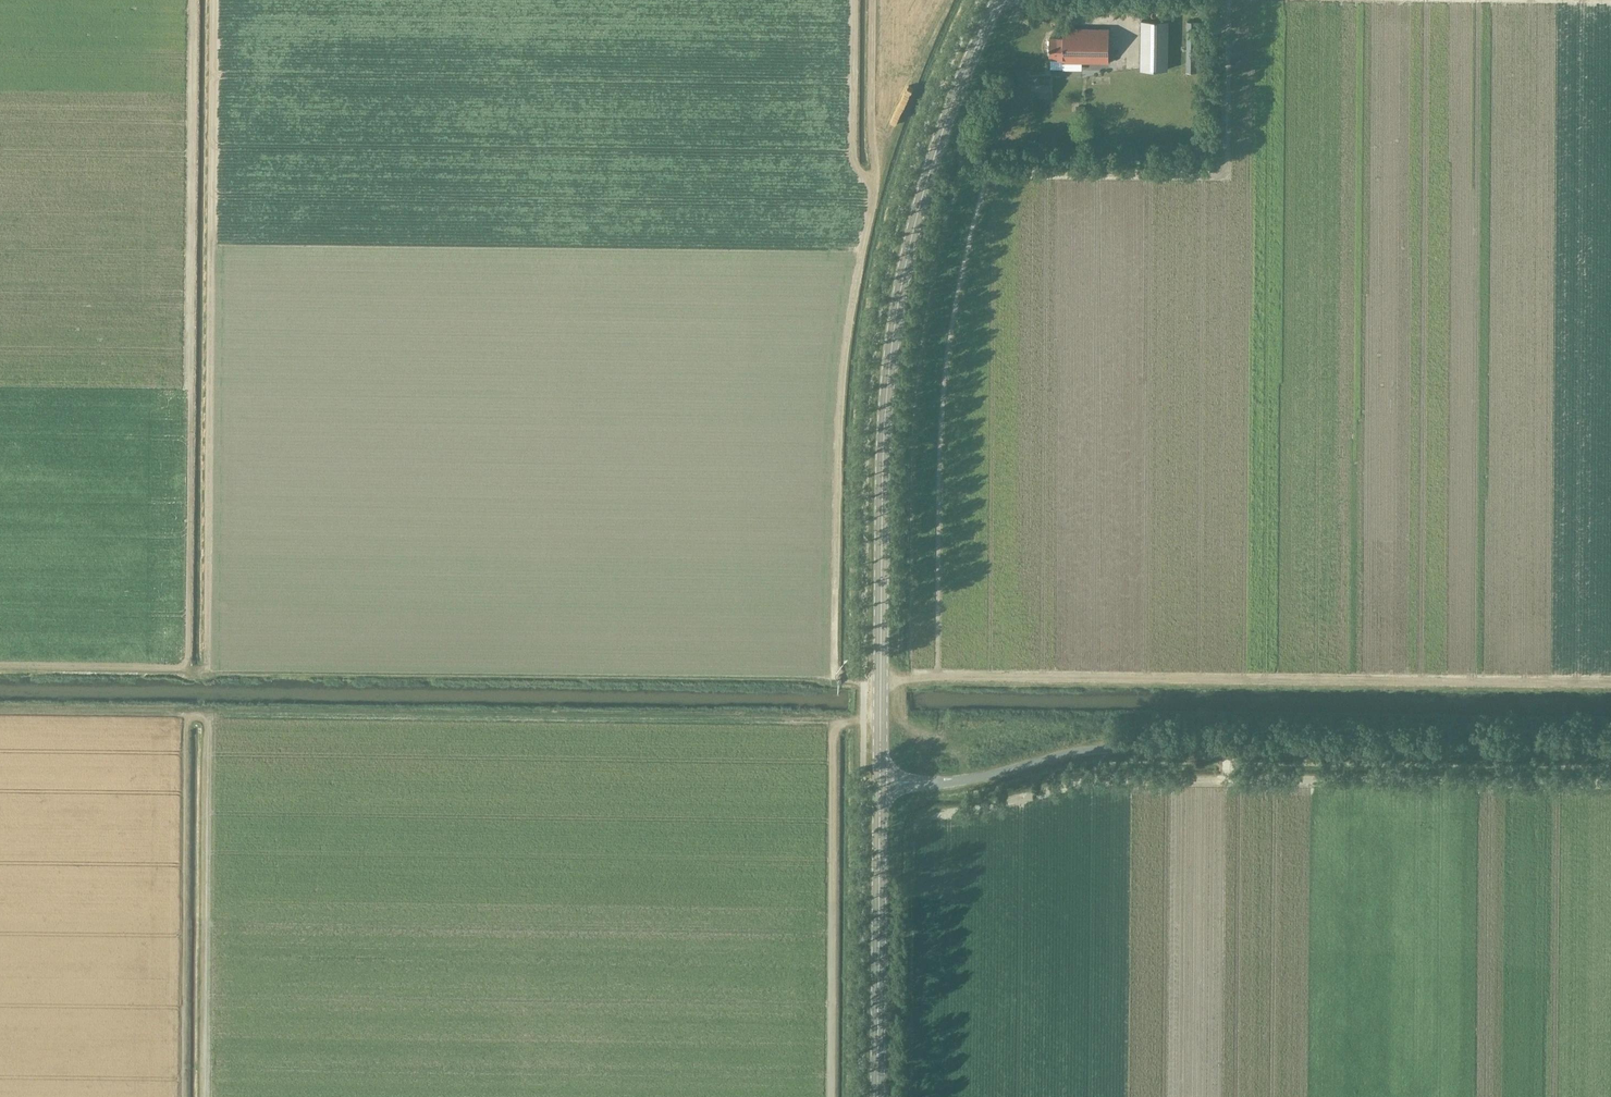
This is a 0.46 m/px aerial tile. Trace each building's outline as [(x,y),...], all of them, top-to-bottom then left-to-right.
[(1168,69),(1168,20),(1141,19),(1140,68),(1168,69)] [(1108,61),(1109,29),(1063,28),(1063,37),(1050,37),(1050,57),(1063,57),(1063,61),(1108,61)]
